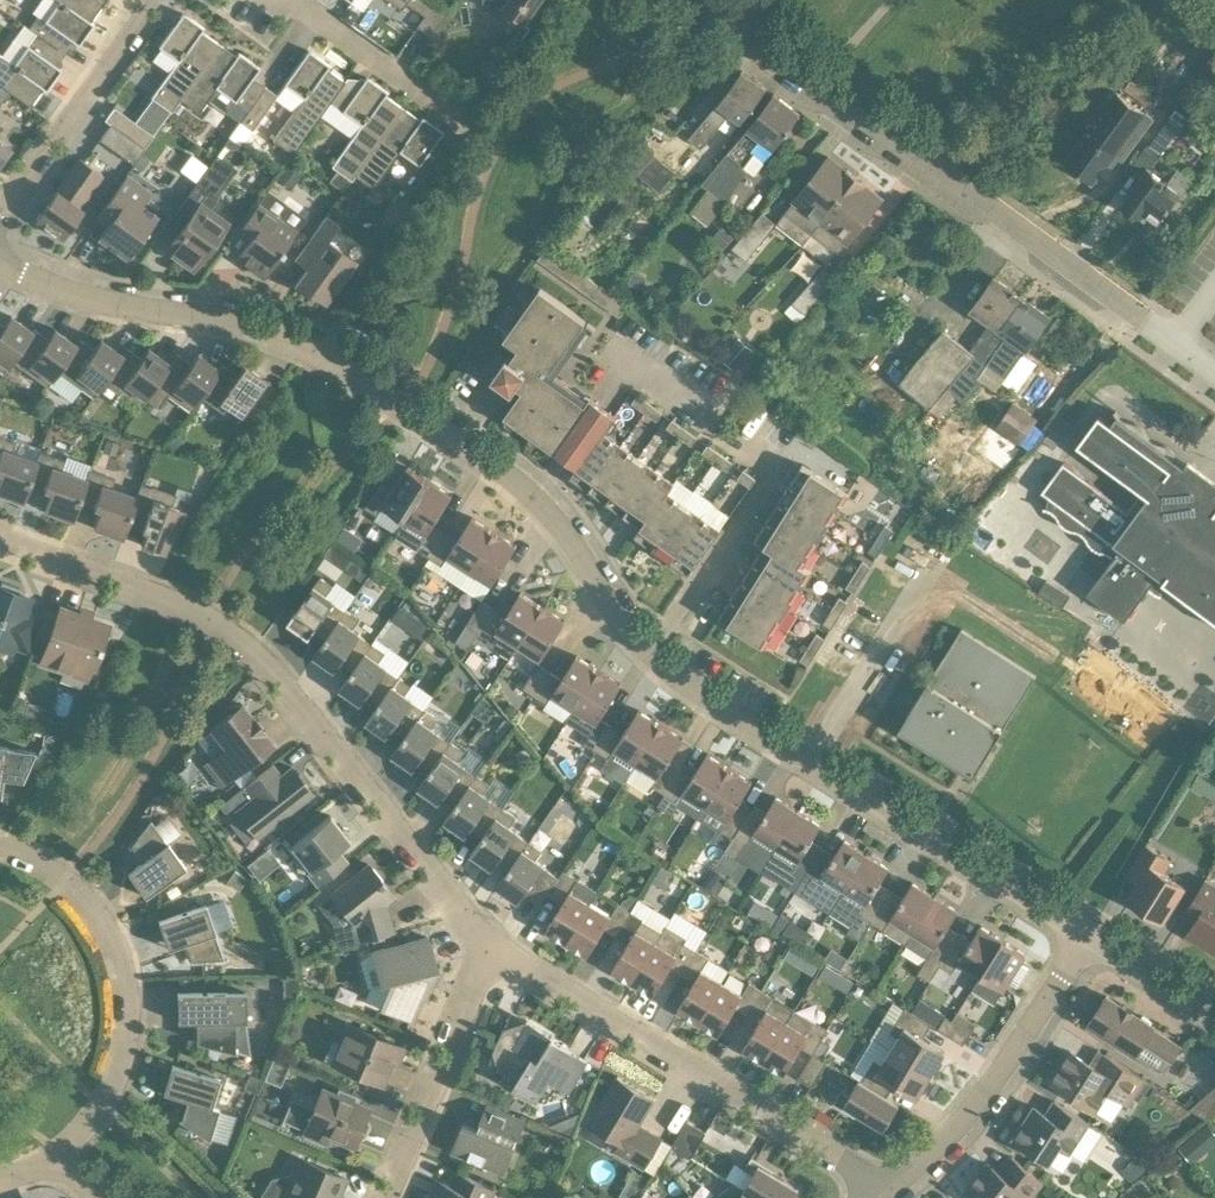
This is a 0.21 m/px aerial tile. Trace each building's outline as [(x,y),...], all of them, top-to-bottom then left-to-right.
[(58,3),(44,22),(37,17),(29,28),(24,25),(23,26),(35,35),(60,52),(68,40),(78,47),(93,26),(90,23),(102,6),(94,0),(53,0),(58,3)] [(428,0),(386,0),(401,11),(406,4),(424,18),(417,29),(429,38),(447,14),(428,0)] [(499,10),(521,25),(539,0),(498,0),(499,10)] [(171,113),(179,101),(218,45),(201,33),(203,30),(182,14),(158,48),(177,62),(151,99),(162,107),(171,113)] [(35,35),(13,67),(0,58),(0,87),(30,108),(42,90),(46,92),(61,71),(51,64),(60,52),(35,35)] [(521,41),(513,35),(506,44),(514,50),(521,41)] [(247,112),(264,88),(252,79),(259,69),(238,54),(236,58),(218,45),(179,101),(198,114),(208,100),(240,122),(247,112)] [(292,156),(329,104),(344,83),(327,70),(329,67),(308,52),(283,86),(302,100),(272,142),(292,156)] [(729,137),(741,123),(766,90),(742,72),(716,106),(688,140),(700,149),(718,128),(729,137)] [(350,181),(402,109),(384,97),(387,93),(366,78),(359,88),(346,79),(344,83),(329,104),(361,126),(331,168),(336,172),(329,182),(343,192),(350,181)] [(8,93),(1,87),(0,88),(0,104),(8,93)] [(264,88),(240,122),(253,131),(277,97),(264,88)] [(1153,117),(1119,94),(1108,109),(1105,107),(1063,166),(1091,186),(1094,181),(1102,187),(1153,117)] [(753,176),(774,150),(799,116),(773,95),(747,128),(700,186),(683,207),(706,226),(748,172),(753,176)] [(178,104),(174,110),(178,113),(183,107),(178,104)] [(681,119),(689,109),(685,105),(676,116),(681,119)] [(104,122),(109,125),(144,150),(153,137),(113,109),(104,122)] [(402,109),(350,181),(351,182),(354,177),(373,191),(399,154),(418,167),(443,133),(421,118),(419,122),(402,109)] [(1157,160),(1181,126),(1167,116),(1143,150),(1157,160)] [(144,150),(109,125),(98,141),(133,166),(144,150)] [(660,192),(676,171),(653,153),(646,135),(635,149),(619,170),(633,181),(638,175),(660,192)] [(237,147),(238,145),(229,138),(224,145),(229,148),(237,147)] [(10,150),(0,143),(0,163),(10,150)] [(199,180),(210,164),(195,153),(184,169),(199,180)] [(141,155),(133,166),(141,171),(148,160),(141,155)] [(213,214),(219,206),(217,194),(233,171),(215,158),(173,217),(178,211),(189,218),(166,251),(193,270),(207,251),(209,248),(214,247),(224,233),(223,228),(226,224),(213,214)] [(785,214),(812,235),(857,178),(847,170),(846,172),(829,158),(785,214)] [(87,214),(100,196),(92,190),(102,177),(79,160),(35,221),(62,240),(83,212),(87,214)] [(302,173),(288,163),(277,178),(291,188),(302,173)] [(1168,182),(1147,167),(1119,206),(1123,209),(1124,208),(1139,218),(1143,212),(1158,223),(1161,218),(1162,219),(1176,200),(1175,199),(1177,196),(1181,199),(1194,181),(1177,169),(1168,182)] [(125,259),(156,217),(140,206),(149,193),(126,176),(95,219),(107,227),(98,240),(101,241),(102,247),(100,247),(100,248),(109,247),(125,259)] [(812,235),(803,247),(826,265),(836,253),(838,255),(847,243),(848,244),(883,200),(865,186),(866,185),(857,178),(812,235)] [(392,228),(410,204),(397,195),(380,219),(392,228)] [(263,279),(296,233),(257,205),(236,234),(248,243),(235,260),(263,279)] [(732,249),(747,262),(777,225),(763,213),(732,249)] [(325,306),(356,262),(327,242),(338,226),(325,217),(294,261),(305,270),(293,287),(307,297),(308,295),(325,306)] [(552,253),(546,249),(537,260),(544,265),(552,253)] [(544,265),(550,269),(558,258),(552,253),(544,265)] [(565,262),(558,258),(550,269),(556,274),(565,262)] [(556,274),(562,278),(571,266),(565,262),(556,274)] [(577,271),(571,266),(562,278),(569,283),(577,271)] [(807,315),(837,279),(825,268),(794,304),(807,315)] [(569,283),(575,287),(583,275),(577,271),(569,283)] [(629,283),(641,288),(645,278),(634,273),(629,283)] [(589,280),(583,275),(575,287),(581,291),(589,280)] [(979,358),(1022,297),(995,277),(967,315),(986,329),(969,352),(943,331),(899,384),(929,409),(976,356),(979,358)] [(589,280),(581,291),(587,296),(596,284),(589,280)] [(587,296),(593,300),(602,288),(596,284),(587,296)] [(608,293),(602,288),(593,300),(600,305),(608,293)] [(550,372),(586,322),(540,289),(504,340),(518,350),(510,361),(506,359),(492,379),(512,393),(517,387),(522,391),(504,417),(577,468),(570,477),(640,528),(634,536),(688,575),(719,531),(667,493),(673,485),(604,435),(617,417),(590,398),(585,405),(538,372),(542,367),(550,372)] [(600,305),(606,309),(614,297),(608,293),(600,305)] [(620,302),(614,297),(606,309),(612,313),(620,302)] [(976,356),(929,409),(940,417),(975,378),(977,380),(989,363),(1009,376),(1025,353),(1049,316),(1022,297),(979,358),(976,356)] [(627,306),(620,302),(612,313),(618,318),(627,306)] [(32,332),(10,317),(3,327),(0,325),(0,373),(3,375),(11,363),(33,333),(32,332)] [(77,346),(75,346),(54,330),(47,340),(33,330),(32,332),(33,333),(11,363),(47,388),(57,373),(77,346)] [(123,357),(122,356),(100,341),(93,351),(79,341),(75,346),(77,346),(57,373),(93,399),(105,382),(123,357)] [(748,355),(734,343),(720,358),(734,371),(748,355)] [(170,366),(169,365),(147,349),(140,359),(126,349),(122,356),(123,357),(105,382),(140,407),(146,399),(154,388),(170,366)] [(220,371),(218,370),(197,355),(190,365),(176,355),(169,365),(170,366),(154,388),(146,399),(150,401),(159,408),(167,397),(190,413),(200,399),(220,371)] [(220,371),(200,399),(238,426),(248,411),(246,410),(265,382),(243,366),(235,376),(222,366),(218,370),(220,371)] [(656,422),(662,414),(637,396),(631,404),(656,422)] [(154,414),(159,408),(150,401),(145,408),(154,414)] [(1031,453),(1046,431),(1035,423),(1036,421),(1012,404),(995,428),(1031,453)] [(1213,485),(1212,487),(1214,488),(1213,490),(1188,472),(1191,468),(1192,469),(1193,467),(1190,465),(1185,464),(1182,462),(1180,461),(1178,459),(1176,456),(1175,454),(1173,452),(1172,450),(1170,449),(1169,447),(1167,446),(1165,445),(1160,443),(1158,443),(1156,443),(1153,441),(1152,440),(1150,439),(1148,437),(1146,434),(1144,431),(1142,428),(1139,426),(1138,424),(1134,423),(1131,422),(1129,421),(1127,421),(1125,420),(1124,419),(1120,417),(1119,416),(1118,414),(1117,413),(1116,411),(1114,412),(1115,413),(1115,414),(1115,415),(1111,423),(1099,414),(1077,444),(1140,491),(1127,509),(1063,462),(1042,492),(1053,501),(1048,508),(1044,507),(1043,509),(1045,510),(1048,511),(1051,512),(1053,514),(1054,515),(1056,517),(1058,521),(1060,524),(1063,527),(1067,529),(1070,530),(1074,531),(1078,533),(1081,535),(1084,537),(1085,539),(1086,540),(1087,542),(1088,544),(1090,546),(1093,548),(1094,550),(1096,551),(1100,552),(1106,554),(1108,555),(1109,555),(1111,556),(1114,559),(1088,594),(1124,621),(1148,588),(1149,590),(1151,592),(1154,593),(1155,594),(1158,596),(1161,596),(1161,594),(1159,594),(1157,593),(1164,583),(1214,620),(1214,486),(1213,485)] [(91,421),(83,414),(78,420),(86,427),(91,421)] [(691,447),(697,439),(672,421),(666,429),(691,447)] [(183,438),(178,434),(170,444),(176,448),(183,438)] [(35,463),(11,454),(15,444),(0,439),(0,495),(22,503),(29,485),(37,463),(35,463)] [(117,444),(106,440),(102,451),(113,455),(117,444)] [(1007,442),(993,462),(1004,469),(1018,449),(1007,442)] [(726,472),(732,464),(707,446),(701,454),(726,472)] [(87,481),(85,481),(61,472),(64,462),(39,453),(35,463),(37,463),(29,485),(50,492),(43,511),(72,521),(79,503),(87,481)] [(789,485),(835,514),(847,495),(802,466),(789,485)] [(405,521),(429,482),(407,468),(392,491),(380,484),(364,509),(377,517),(383,507),(405,521)] [(137,499),(135,499),(111,490),(114,480),(89,471),(85,481),(87,481),(79,503),(99,510),(93,529),(122,539),(127,526),(137,499)] [(750,489),(755,481),(742,472),(737,479),(750,489)] [(429,559),(445,534),(433,526),(452,497),(429,482),(405,521),(394,537),(416,551),(429,559)] [(137,499),(127,526),(145,532),(140,546),(163,554),(172,530),(176,532),(184,511),(170,506),(173,497),(140,485),(135,499),(137,499)] [(824,532),(835,514),(789,485),(778,503),(824,532)] [(812,550),(824,532),(778,503),(767,521),(812,550)] [(469,571),(494,533),(471,518),(457,541),(445,534),(429,559),(441,567),(447,557),(469,571)] [(802,567),(812,550),(767,521),(755,539),(810,574),(811,572),(802,567)] [(335,540),(348,548),(357,535),(344,527),(335,540)] [(875,541),(884,546),(893,532),(884,527),(875,541)] [(494,533),(469,571),(492,585),(516,547),(494,533)] [(799,592),(810,574),(755,539),(755,541),(764,546),(753,563),(799,592)] [(876,558),(884,546),(875,541),(868,553),(876,558)] [(369,570),(353,558),(344,569),(361,581),(369,570)] [(787,610),(799,592),(753,563),(742,581),(787,610)] [(853,576),(861,582),(870,568),(862,563),(853,576)] [(854,594),(861,582),(853,576),(845,589),(854,594)] [(326,639),(345,612),(334,605),(334,603),(326,597),(333,588),(320,578),(287,624),(309,639),(314,631),(326,639)] [(776,628),(787,610),(742,581),(731,599),(776,628)] [(1,582),(0,586),(0,648),(11,652),(12,647),(28,653),(41,617),(25,611),(30,599),(18,595),(20,589),(1,582)] [(1040,594),(1063,609),(1070,598),(1047,583),(1040,594)] [(510,659),(518,647),(542,608),(520,594),(505,617),(494,609),(478,635),(490,642),(488,645),(510,659)] [(787,634),(776,628),(731,599),(718,618),(764,647),(766,644),(777,650),(787,634)] [(831,611),(839,616),(847,604),(839,599),(831,611)] [(478,635),(494,609),(481,601),(465,627),(456,641),(468,650),(478,635)] [(428,633),(433,620),(401,607),(395,620),(428,633)] [(542,608),(518,647),(540,661),(565,622),(542,608)] [(94,667),(109,627),(59,609),(39,663),(87,679),(92,666),(94,667)] [(352,672),(371,645),(360,637),(360,636),(352,630),(359,621),(346,611),(345,612),(326,639),(314,657),(335,672),(340,664),(352,672)] [(831,630),(839,616),(831,611),(822,625),(831,630)] [(972,777),(1035,677),(961,630),(898,731),(972,777)] [(808,649),(816,654),(824,640),(816,635),(808,649)] [(441,645),(430,637),(421,649),(433,657),(441,645)] [(371,645),(352,672),(340,690),(361,705),(366,697),(378,705),(397,678),(386,670),(387,669),(378,663),(385,654),(372,645),(371,645)] [(808,666),(816,654),(808,649),(800,661),(808,666)] [(550,673),(534,698),(543,704),(546,706),(552,696),(574,710),(598,671),(576,657),(561,680),(550,673)] [(1087,660),(1068,685),(1150,750),(1170,725),(1087,660)] [(534,698),(550,673),(537,665),(521,690),(534,698)] [(595,752),(611,727),(600,719),(621,685),(598,671),(574,710),(596,724),(583,745),(595,752)] [(404,738),(423,711),(412,703),(413,702),(405,696),(411,687),(398,677),(397,678),(378,705),(366,723),(387,738),(393,730),(404,738)] [(21,714),(25,703),(23,699),(14,696),(9,709),(21,714)] [(543,704),(534,698),(530,706),(538,711),(543,704)] [(273,746),(241,705),(238,707),(231,707),(224,712),(223,719),(209,730),(224,749),(204,765),(221,787),(273,746)] [(430,772),(450,744),(438,737),(439,735),(431,729),(437,720),(424,711),(423,711),(404,738),(392,756),(413,771),(419,763),(430,772)] [(636,764),(660,725),(638,711),(623,734),(611,727),(595,752),(607,760),(614,750),(636,764)] [(664,795),(680,770),(668,763),(683,740),(660,725),(636,764),(658,778),(652,788),(664,795)] [(457,805),(476,777),(464,769),(465,768),(457,762),(463,753),(450,744),(430,772),(418,789),(439,804),(445,796),(457,805)] [(42,745),(36,759),(46,763),(47,763),(53,750),(42,745)] [(34,753),(6,749),(6,748),(0,747),(0,795),(2,779),(21,782),(34,753)] [(704,807),(729,769),(706,755),(692,778),(680,770),(664,795),(676,803),(682,794),(704,807)] [(280,777),(271,766),(219,807),(224,813),(226,814),(229,815),(231,815),(234,815),(236,813),(256,838),(312,794),(291,768),(280,777)] [(726,851),(749,813),(737,806),(751,783),(729,769),(704,807),(727,821),(713,843),(726,851)] [(1214,803),(1214,780),(1201,772),(1191,789),(1214,803)] [(483,837),(502,810),(490,802),(491,801),(483,795),(489,786),(476,776),(476,777),(457,805),(444,822),(466,837),(471,829),(483,837)] [(745,846),(768,860),(776,847),(798,812),(775,798),(762,819),(750,812),(749,813),(726,851),(738,858),(745,846)] [(509,871),(528,843),(516,835),(517,834),(509,828),(516,819),(502,809),(502,810),(483,837),(470,855),(492,870),(497,862),(509,871)] [(803,880),(818,855),(807,847),(820,826),(798,812),(776,847),(798,861),(790,873),(803,880)] [(316,888),(347,863),(338,850),(349,842),(329,816),(289,848),(299,860),(296,863),(297,872),(305,874),(316,888)] [(167,846),(150,823),(131,847),(142,863),(127,874),(144,898),(185,869),(167,845),(167,846)] [(813,888),(811,892),(834,906),(866,855),(844,841),(830,862),(818,855),(803,880),(813,888)] [(547,896),(558,879),(542,868),(543,867),(535,861),(542,852),(529,842),(528,843),(509,871),(496,888),(518,903),(523,895),(539,906),(547,896)] [(262,878),(282,860),(269,846),(250,864),(262,878)] [(1162,922),(1183,888),(1161,874),(1169,862),(1144,846),(1129,871),(1141,878),(1127,900),(1162,922)] [(871,923),(887,898),(875,890),(888,869),(866,855),(834,906),(830,913),(851,926),(847,932),(860,940),(869,927),(871,923)] [(391,895),(368,865),(330,895),(354,925),(359,943),(393,933),(388,914),(380,904),(391,895)] [(674,876),(661,868),(653,882),(666,890),(674,876)] [(238,891),(247,879),(235,870),(226,882),(238,891)] [(566,944),(590,905),(597,893),(577,881),(563,872),(558,879),(547,896),(562,905),(546,932),(566,944)] [(718,895),(725,882),(712,875),(705,887),(718,895)] [(1204,881),(1181,917),(1193,925),(1186,937),(1214,955),(1214,888),(1204,881)] [(913,933),(934,898),(912,884),(898,905),(887,898),(871,923),(869,927),(877,932),(879,928),(905,945),(913,933)] [(180,893),(176,885),(165,891),(169,899),(180,893)] [(615,937),(630,913),(639,898),(634,896),(623,900),(620,906),(617,905),(610,917),(590,905),(566,944),(587,956),(603,930),(615,937)] [(939,966),(955,941),(943,933),(957,912),(934,898),(913,933),(905,945),(927,959),(917,975),(929,982),(939,967),(939,966)] [(222,961),(213,934),(214,934),(205,906),(158,922),(167,950),(185,944),(191,963),(222,961)] [(768,908),(761,921),(771,927),(778,914),(768,908)] [(656,944),(663,932),(630,913),(615,937),(628,944),(611,971),(632,984),(656,944)] [(791,920),(781,914),(773,929),(783,935),(791,920)] [(681,976),(695,952),(683,944),(686,939),(666,926),(663,932),(656,944),(632,984),(652,996),(669,969),(681,976)] [(980,976),(1003,941),(980,927),(967,948),(955,941),(939,966),(939,967),(951,974),(958,962),(980,976)] [(384,942),(383,936),(371,940),(373,946),(384,942)] [(426,938),(371,953),(380,985),(370,987),(364,1001),(379,1007),(378,1008),(412,1022),(421,1002),(424,1000),(429,987),(425,986),(430,972),(435,971),(426,938)] [(1003,941),(972,990),(994,1004),(1009,981),(1016,985),(1028,965),(1021,961),(1025,955),(1003,941)] [(784,959),(796,966),(804,954),(791,947),(784,959)] [(697,1023),(721,984),(701,972),(708,960),(695,952),(681,976),(693,984),(677,1011),(697,1023)] [(854,982),(842,974),(834,987),(847,994),(854,982)] [(284,999),(297,999),(297,978),(284,978),(284,999)] [(746,1016),(761,992),(748,984),(741,996),(721,984),(697,1023),(718,1035),(734,1009),(746,1016)] [(787,1024),(793,1011),(761,992),(746,1016),(759,1023),(742,1050),(763,1063),(787,1024)] [(250,1056),(246,1021),(246,993),(177,994),(177,1023),(195,1023),(195,1043),(234,1053),(234,1052),(250,1056)] [(1139,1019),(1106,997),(1086,1027),(1134,1058),(1143,1044),(1171,1063),(1180,1048),(1152,1030),(1153,1028),(1150,1025),(1150,1022),(1142,1017),(1139,1019)] [(912,1012),(925,1020),(932,1008),(920,1000),(912,1012)] [(787,1024),(763,1063),(783,1075),(800,1048),(812,1055),(813,1054),(821,1040),(826,1031),(814,1023),(815,1022),(794,1010),(793,1011),(787,1024)] [(890,1052),(932,1078),(941,1064),(938,1063),(944,1053),(922,1039),(930,1026),(904,1010),(889,1034),(898,1039),(890,1052)] [(976,1024),(957,1012),(951,1022),(945,1018),(937,1030),(962,1046),(976,1024)] [(553,1038),(526,1022),(524,1027),(521,1025),(509,1029),(508,1032),(503,1030),(492,1053),(498,1072),(539,1097),(548,1081),(568,1093),(587,1061),(552,1040),(553,1038)] [(395,1046),(349,1026),(341,1044),(332,1040),(324,1058),(333,1062),(333,1064),(379,1084),(395,1046)] [(813,1054),(821,1059),(829,1045),(821,1040),(813,1054)] [(1144,1081),(1097,1051),(1088,1065),(1070,1053),(1050,1083),(1095,1112),(1107,1093),(1128,1106),(1144,1081)] [(924,1092),(932,1078),(890,1052),(882,1065),(873,1060),(860,1082),(886,1099),(893,1087),(915,1100),(921,1091),(924,1092)] [(811,1088),(826,1062),(821,1059),(813,1054),(812,1055),(797,1080),(811,1088)] [(264,1080),(280,1087),(290,1063),(273,1056),(264,1080)] [(208,1140),(217,1109),(211,1107),(219,1081),(171,1066),(163,1094),(180,1099),(174,1118),(208,1140)] [(249,1074),(244,1090),(258,1094),(263,1079),(249,1074)] [(644,1170),(662,1140),(638,1126),(654,1099),(617,1077),(602,1103),(606,1105),(593,1128),(619,1143),(614,1152),(644,1170)] [(886,1099),(860,1082),(858,1081),(848,1097),(840,1092),(832,1104),(854,1118),(857,1114),(883,1130),(898,1106),(886,1099)] [(1214,1113),(1214,1087),(1196,1103),(1191,1107),(1189,1110),(1206,1121),(1214,1113)] [(366,1111),(320,1092),(313,1108),(292,1099),(282,1121),(304,1130),(303,1131),(325,1140),(327,1133),(353,1144),(366,1111)] [(1190,1097),(1182,1104),(1191,1107),(1196,1103),(1190,1097)] [(514,1099),(509,1108),(518,1113),(523,1105),(514,1099)] [(1088,1124),(1054,1102),(1045,1115),(1033,1108),(1012,1141),(1048,1164),(1059,1148),(1069,1154),(1088,1124)] [(503,1176),(526,1121),(487,1104),(476,1129),(463,1124),(450,1154),(503,1176)] [(690,1159),(706,1134),(686,1122),(671,1147),(690,1159)] [(1178,1148),(1192,1165),(1207,1152),(1193,1136),(1178,1148)] [(1183,1164),(1175,1155),(1165,1163),(1173,1173),(1183,1164)] [(1148,1167),(1138,1156),(1121,1170),(1132,1182),(1148,1167)] [(755,1197),(794,1197),(798,1191),(771,1175),(773,1171),(751,1157),(744,1170),(752,1175),(744,1190),(743,1191),(755,1197)] [(1011,1158),(998,1174),(987,1165),(965,1192),(972,1197),(1029,1197),(1042,1183),(1011,1158)] [(345,1180),(297,1159),(281,1197),(337,1197),(345,1180)] [(458,1173),(451,1187),(443,1183),(436,1197),(491,1197),(495,1190),(458,1173)] [(643,1186),(628,1179),(618,1197),(637,1197),(643,1186)] [(744,1190),(733,1183),(715,1197),(755,1197),(743,1191),(744,1190)]
